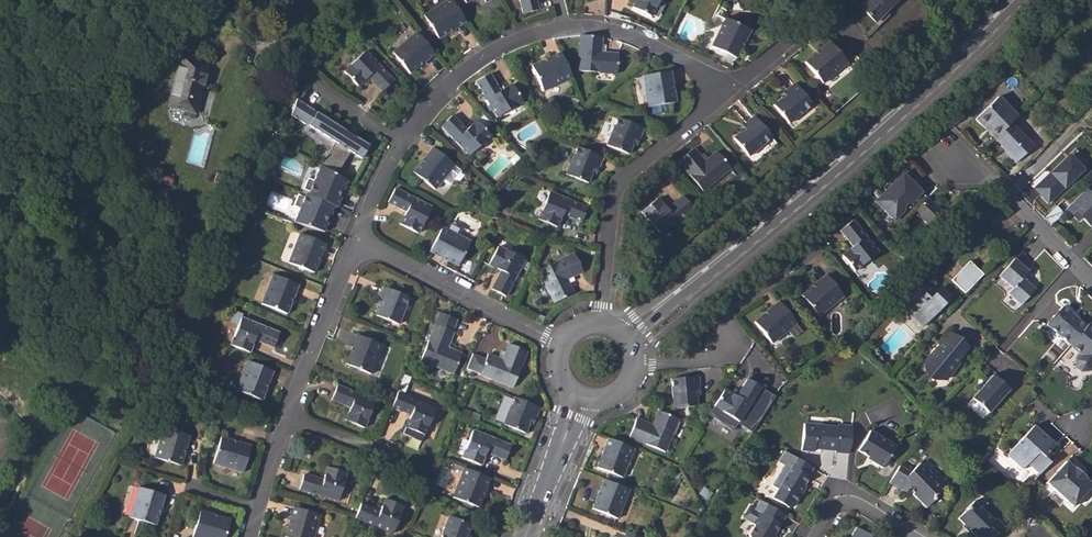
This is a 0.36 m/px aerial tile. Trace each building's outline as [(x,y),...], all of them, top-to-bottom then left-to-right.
[(439,39),(465,22),(452,0),(449,0),(424,16),(439,39)] [(523,15),(538,11),(535,0),(520,0),(523,15)] [(652,17),(660,0),(637,0),(633,7),(652,17)] [(876,23),(898,1),(897,0),(865,0),(859,6),(876,23)] [(751,30),(726,18),(712,46),(736,58),(751,30)] [(393,52),(410,74),(434,54),(417,33),(393,52)] [(580,35),(577,71),(616,74),(618,53),(601,52),(602,37),(580,35)] [(805,63),(822,84),(847,64),(829,43),(805,63)] [(344,71),(358,86),(368,76),(389,98),(400,87),(366,51),(344,71)] [(532,66),(543,91),(572,78),(560,53),(532,66)] [(168,107),(196,114),(209,63),(181,56),(168,107)] [(644,76),(649,107),(676,103),(671,71),(644,76)] [(511,85),(499,92),(488,75),(476,82),(497,117),(522,102),(521,100),(526,97),(519,85),(514,89),(511,85)] [(773,106),(788,124),(811,105),(794,84),(785,91),(788,94),(782,98),(773,106)] [(998,96),(975,119),(985,129),(988,126),(997,135),(1011,123),(1018,116),(998,96)] [(321,166),(336,174),(351,152),(361,158),(370,145),(297,99),(291,114),(336,142),(321,166)] [(441,126),(469,155),(491,135),(476,120),(466,130),(452,116),(441,126)] [(733,138),(748,157),(771,138),(753,117),(745,123),(747,127),(742,131),(733,138)] [(606,145),(628,154),(632,144),(635,137),(639,139),(643,129),(618,118),(606,145)] [(1051,128),(1057,134),(1063,128),(1057,122),(1051,128)] [(997,135),(994,138),(1005,150),(1017,162),(1034,145),(1011,123),(997,135)] [(985,129),(994,138),(997,135),(988,126),(985,129)] [(1051,128),(1046,135),(1051,140),(1057,134),(1051,128)] [(566,174),(588,183),(592,173),(595,166),(599,167),(603,157),(577,147),(566,174)] [(455,165),(433,148),(413,173),(435,190),(442,181),(447,184),(450,184),(454,179),(456,181),(459,181),(463,176),(463,173),(454,166),(455,165)] [(678,162),(703,192),(730,169),(716,153),(704,163),(693,149),(678,162)] [(1003,152),(1015,164),(1017,162),(1005,150),(1003,152)] [(348,181),(321,166),(314,181),(308,178),(303,189),(309,192),(308,195),(335,206),(337,207),(341,198),(339,197),(342,189),(344,190),(348,181)] [(888,193),(883,193),(874,202),(894,221),(921,192),(901,173),(892,183),(893,188),(888,193)] [(400,224),(418,233),(431,207),(395,188),(388,202),(406,211),(400,224)] [(1071,205),(1082,217),(1090,225),(1091,224),(1091,196),(1086,190),(1072,204),(1071,205)] [(538,220),(556,227),(562,214),(581,222),(587,207),(549,192),(538,220)] [(300,209),(294,223),(325,233),(328,223),(325,222),(329,214),(331,215),(335,206),(308,195),(306,194),(304,197),(298,195),(293,206),(300,209)] [(641,212),(660,234),(692,208),(682,197),(666,210),(657,199),(641,212)] [(1057,205),(1063,213),(1067,209),(1071,205),(1072,204),(1066,197),(1057,205)] [(915,211),(931,227),(933,225),(939,230),(948,221),(942,215),(944,213),(927,198),(915,211)] [(1057,205),(1044,218),(1051,225),(1063,213),(1057,205)] [(1067,209),(1078,220),(1082,217),(1071,205),(1067,209)] [(851,221),(838,231),(851,246),(840,255),(854,272),(878,253),(851,221)] [(470,242),(442,227),(430,252),(458,266),(470,242)] [(288,263),(314,273),(325,244),(300,233),(288,263)] [(524,260),(498,247),(489,265),(501,272),(492,290),(506,297),(524,260)] [(574,293),(569,283),(574,280),(572,276),(583,271),(574,254),(539,271),(554,303),(574,293)] [(999,276),(1012,288),(1007,294),(1021,305),(1035,290),(1022,279),(1029,271),(1014,259),(999,276)] [(984,275),(970,262),(953,280),(966,293),(984,275)] [(261,304),(287,314),(298,285),(273,275),(261,304)] [(800,296),(818,317),(842,297),(825,275),(800,296)] [(897,297),(906,304),(903,307),(923,326),(942,305),(941,303),(948,297),(939,288),(934,293),(929,288),(932,285),(926,278),(920,284),(915,279),(897,297)] [(377,315),(398,324),(410,297),(384,286),(380,296),(384,298),(381,305),(377,315)] [(754,322),(772,344),(796,323),(778,302),(754,322)] [(1046,325),(1069,345),(1085,327),(1077,320),(1076,321),(1070,317),(1072,315),(1062,307),(1046,325)] [(420,360),(453,374),(461,353),(446,348),(453,331),(441,327),(445,319),(438,316),(435,324),(420,360)] [(230,345),(249,353),(254,339),(273,347),(279,333),(241,318),(230,345)] [(441,327),(449,329),(453,322),(445,319),(441,327)] [(1081,355),(1078,359),(1077,366),(1083,371),(1090,370),(1091,368),(1091,326),(1088,322),(1085,327),(1069,345),(1081,355)] [(925,330),(928,333),(934,327),(930,324),(925,330)] [(968,347),(951,333),(936,349),(936,353),(934,355),(929,355),(925,361),(928,374),(932,378),(945,378),(949,373),(949,368),(954,361),(958,361),(968,347)] [(346,364),(371,375),(383,345),(357,335),(346,364)] [(472,354),(466,370),(512,388),(526,351),(508,344),(502,360),(498,358),(488,354),(486,360),(472,354)] [(236,390),(261,401),(273,371),(248,361),(236,390)] [(1009,390),(993,375),(972,398),(988,413),(1009,390)] [(699,376),(671,379),(674,408),(697,406),(696,396),(700,395),(699,376)] [(708,415),(733,430),(737,423),(747,429),(760,408),(758,406),(767,392),(746,379),(738,392),(733,389),(730,393),(724,390),(708,415)] [(375,401),(337,386),(331,400),(350,407),(345,421),(364,428),(375,401)] [(406,427),(425,435),(436,407),(397,392),(391,407),(411,414),(406,427)] [(773,396),(767,392),(758,406),(760,408),(747,429),(751,432),(773,396)] [(503,425),(525,434),(529,424),(532,416),(535,418),(540,408),(514,398),(503,425)] [(628,438),(667,453),(680,420),(658,411),(652,425),(636,419),(628,438)] [(801,450),(814,452),(814,449),(814,447),(820,447),(819,449),(835,451),(835,452),(849,454),(851,426),(837,425),(837,427),(803,423),(801,450)] [(1006,456),(1022,471),(1027,465),(1038,476),(1049,464),(1043,459),(1054,446),(1033,427),(1006,456)] [(154,458),(180,466),(190,435),(163,428),(154,458)] [(462,458),(481,466),(486,453),(505,460),(511,446),(473,431),(462,458)] [(888,458),(895,447),(869,432),(857,452),(867,458),(866,460),(881,469),(885,469),(889,461),(888,458)] [(418,449),(421,441),(408,436),(405,444),(418,449)] [(213,464),(243,473),(251,446),(221,437),(213,464)] [(597,468),(622,478),(634,449),(608,439),(597,468)] [(771,486),(777,489),(771,498),(787,508),(793,507),(801,493),(800,492),(803,486),(807,480),(806,479),(812,468),(784,451),(777,462),(783,466),(771,486)] [(907,488),(913,491),(911,493),(925,507),(932,500),(932,496),(934,496),(941,488),(932,479),(933,478),(918,463),(908,472),(899,466),(888,483),(904,493),(907,488)] [(1045,485),(1072,509),(1091,487),(1065,463),(1045,485)] [(298,490),(339,501),(348,472),(328,466),(323,480),(303,474),(298,490)] [(453,498),(478,508),(490,478),(464,468),(453,498)] [(592,509),(617,519),(629,490),(603,480),(592,509)] [(129,518),(155,526),(164,495),(138,488),(129,518)] [(710,493),(703,488),(699,495),(706,500),(710,493)] [(354,518),(392,534),(404,506),(384,498),(379,510),(361,503),(356,515),(354,518)] [(754,525),(748,535),(749,536),(772,536),(773,535),(785,516),(759,500),(754,509),(749,506),(742,517),(752,523),(751,524),(754,525)] [(964,525),(970,531),(976,536),(978,536),(980,535),(982,536),(994,536),(1004,527),(996,519),(993,521),(973,501),(965,509),(966,510),(957,518),(964,525)] [(320,515),(294,507),(285,536),(314,536),(320,515)] [(230,520),(200,511),(192,536),(225,536),(230,520)] [(471,525),(449,516),(441,536),(466,536),(471,525)]
